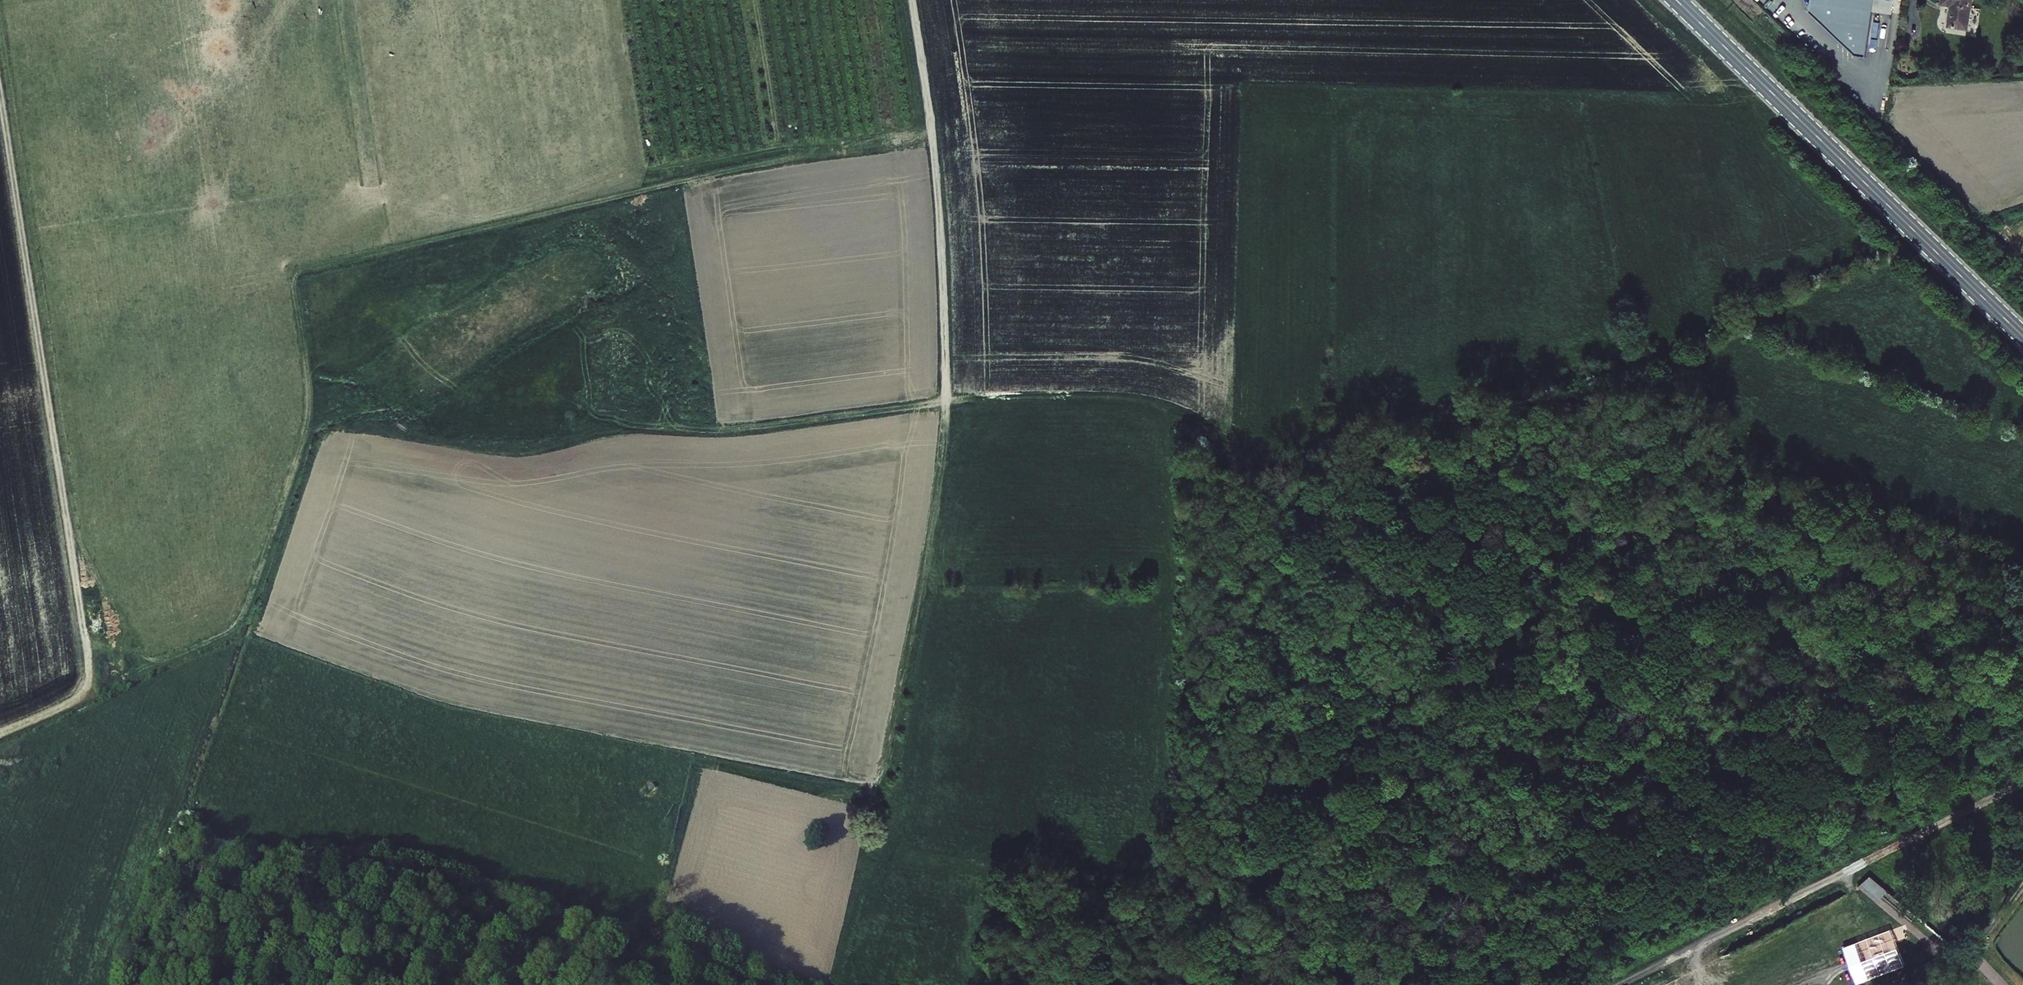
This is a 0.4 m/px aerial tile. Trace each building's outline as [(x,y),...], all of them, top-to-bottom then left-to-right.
[(1809,12),(1858,56),(1868,57),(1875,10),(1877,0),(1811,0),(1809,12)] [(1875,10),(1892,13),(1894,0),(1877,0),(1875,10)] [(1943,21),(1962,24),(1966,0),(1938,0),(1946,1),(1943,21)] [(1850,887),(1902,932),(1910,923),(1858,879),(1850,887)]
